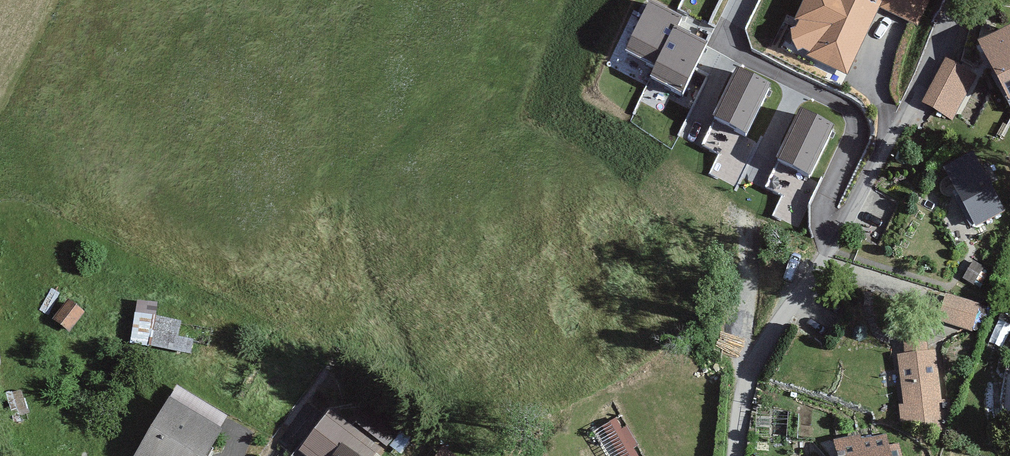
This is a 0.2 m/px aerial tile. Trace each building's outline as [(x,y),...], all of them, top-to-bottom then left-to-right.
[(650,0),(625,49),(655,64),(650,76),(683,92),(708,41),(678,26),(683,16),(650,0)] [(929,0),(803,0),(794,19),(799,20),(796,25),(790,28),(792,39),(798,50),(803,48),(809,51),(806,55),(847,74),(879,7),(917,25),(929,0)] [(1009,97),(1009,24),(978,39),(1008,98),(1009,97)] [(977,75),(946,58),(921,101),(952,119),(977,75)] [(771,84),(738,67),(713,116),(746,133),(771,84)] [(835,124),(802,108),(777,157),(810,173),(835,124)] [(1007,208),(974,150),(943,167),(977,225),(1007,208)] [(984,267),(973,260),(962,278),(973,284),(984,267)] [(972,331),(980,304),(946,294),(938,321),(972,331)] [(181,334),(184,318),(158,314),(160,302),(138,298),(130,341),(193,352),(196,337),(181,334)] [(942,402),(937,349),(928,350),(926,339),(903,341),(905,353),(897,354),(902,403),(898,404),(900,423),(941,419),(939,403),(942,402)] [(165,397),(134,455),(206,455),(222,427),(165,397)] [(380,447),(330,409),(299,450),(306,455),(373,455),(380,447)] [(602,425),(621,455),(638,455),(633,448),(638,445),(627,425),(623,428),(616,417),(602,425)] [(887,433),(838,442),(841,455),(903,455),(900,442),(890,444),(887,433)] [(436,442),(427,455),(457,455),(436,442)]
